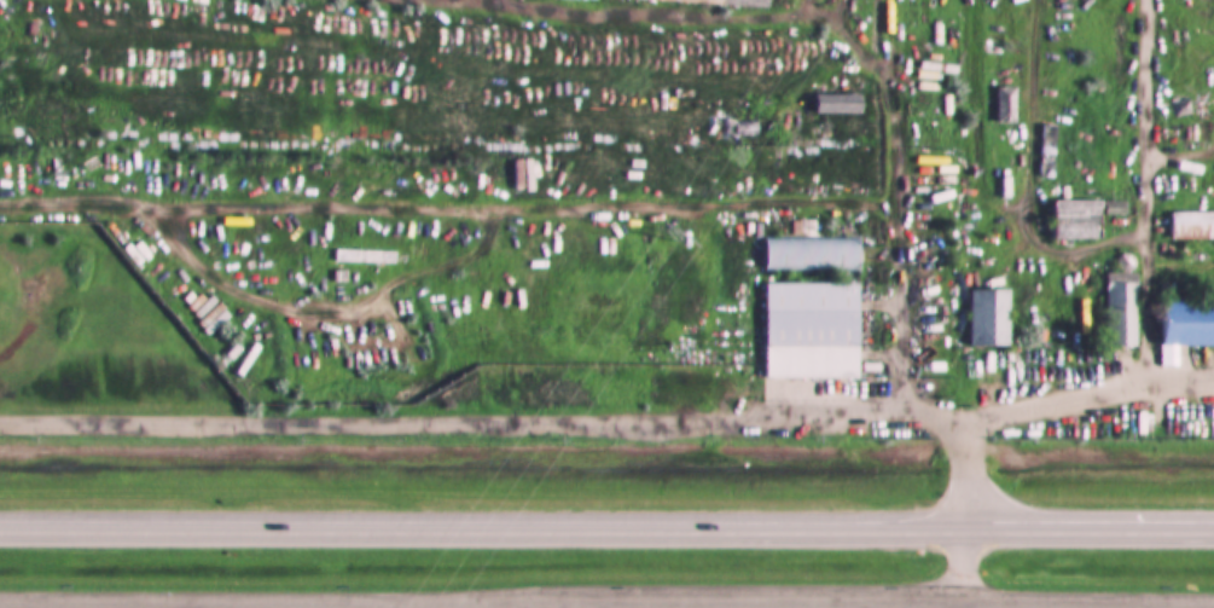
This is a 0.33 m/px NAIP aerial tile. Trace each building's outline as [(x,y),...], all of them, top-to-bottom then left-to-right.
[(1009,89),(989,89),(989,121),(1009,121),(1009,89)] [(1054,177),(1054,140),(1041,140),(1041,177),(1054,177)] [(1104,201),(1056,201),(1056,239),(1104,239),(1104,201)] [(1172,211),(1172,240),(1213,240),(1213,211),(1172,211)] [(861,379),(861,283),(767,283),(766,378),(861,379)] [(1164,300),(1164,365),(1174,365),(1174,346),(1213,346),(1213,300),(1164,300)]
